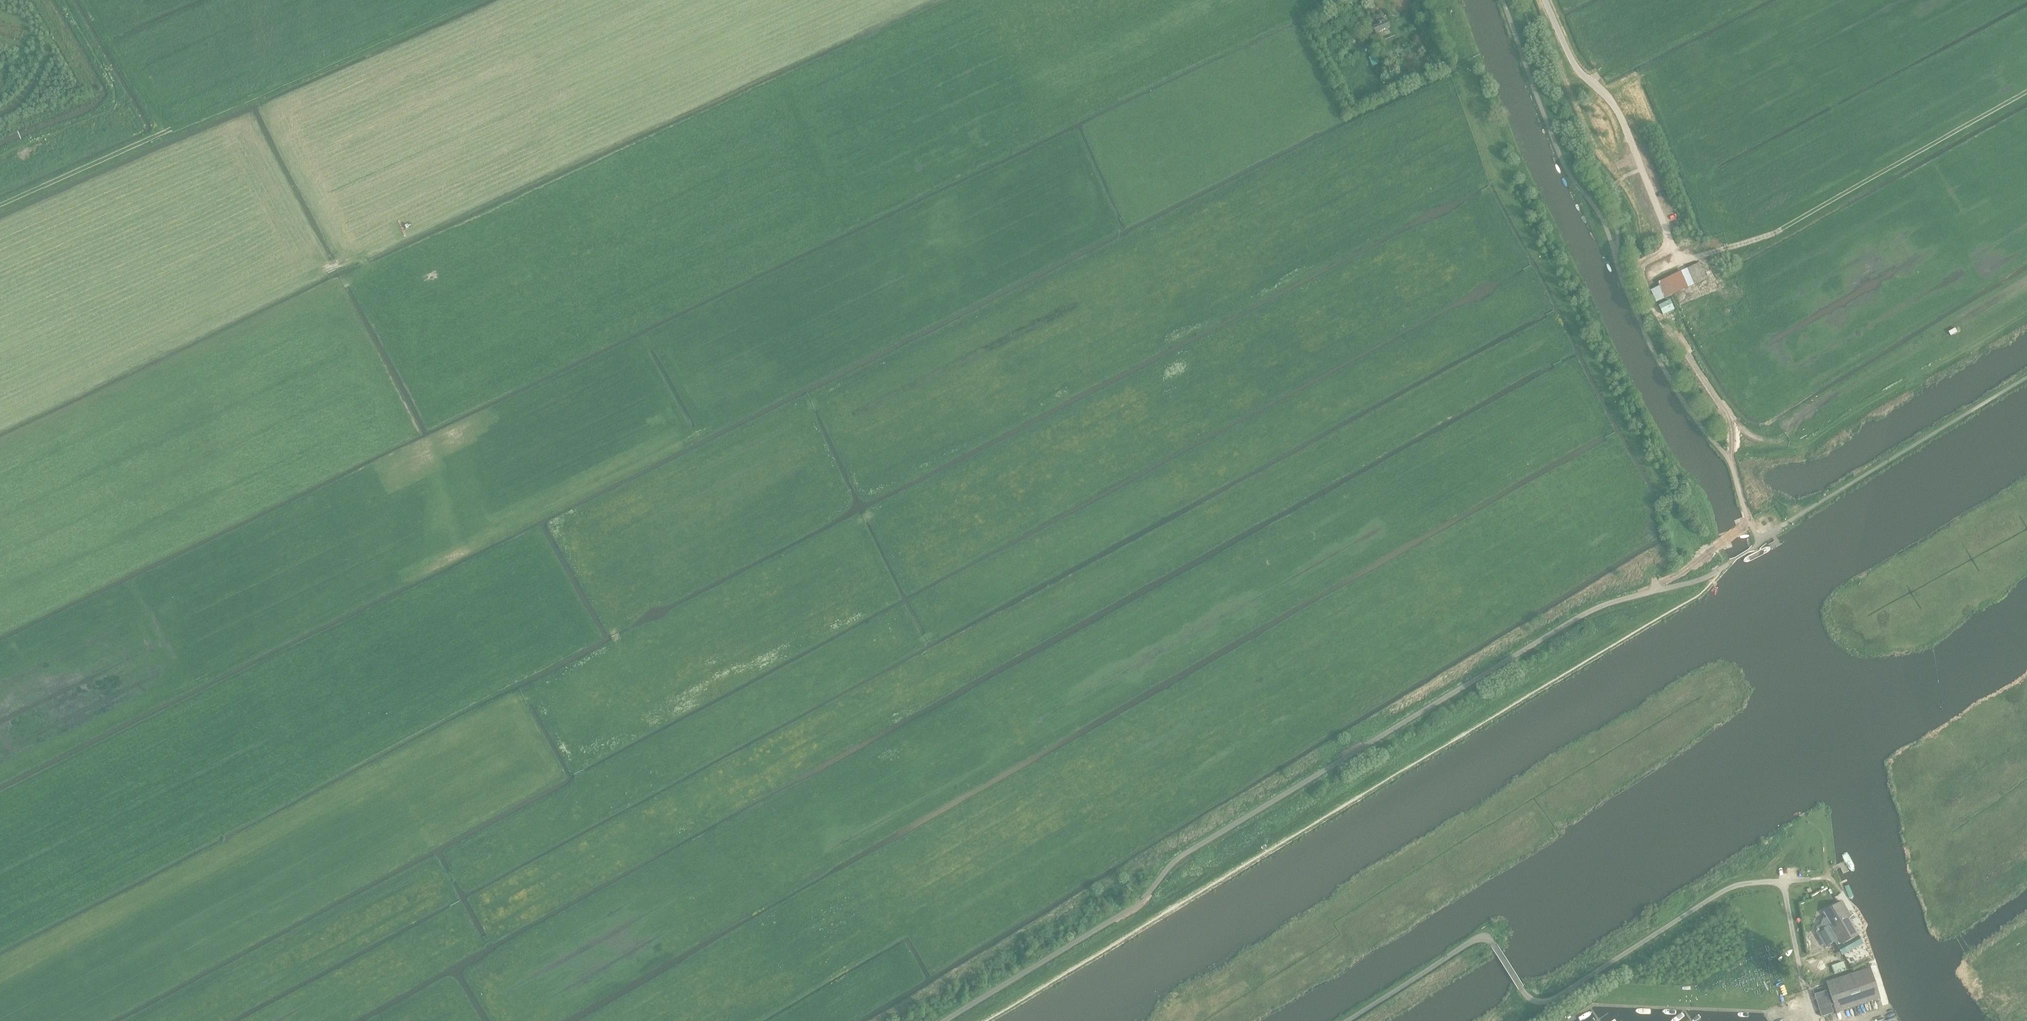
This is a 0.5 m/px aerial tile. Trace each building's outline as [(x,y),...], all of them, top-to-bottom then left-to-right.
[(1385,21),(1373,26),(1376,32),(1388,27),(1385,21)] [(1700,263),(1658,283),(1659,286),(1650,291),(1656,303),(1707,279),(1700,263)] [(1674,310),(1669,301),(1658,306),(1663,316),(1674,310)] [(1850,916),(1842,901),(1824,911),(1831,923),(1829,924),(1834,933),(1836,932),(1842,943),(1858,934),(1848,917),(1850,916)] [(1835,940),(1836,939),(1828,925),(1819,930),(1827,944),(1829,943),(1835,940)] [(1834,975),(1846,971),(1843,962),(1831,966),(1834,975)] [(1835,1013),(1880,998),(1870,968),(1825,982),(1835,1013)] [(1822,1018),(1833,1014),(1826,992),(1815,995),(1822,1018)]
